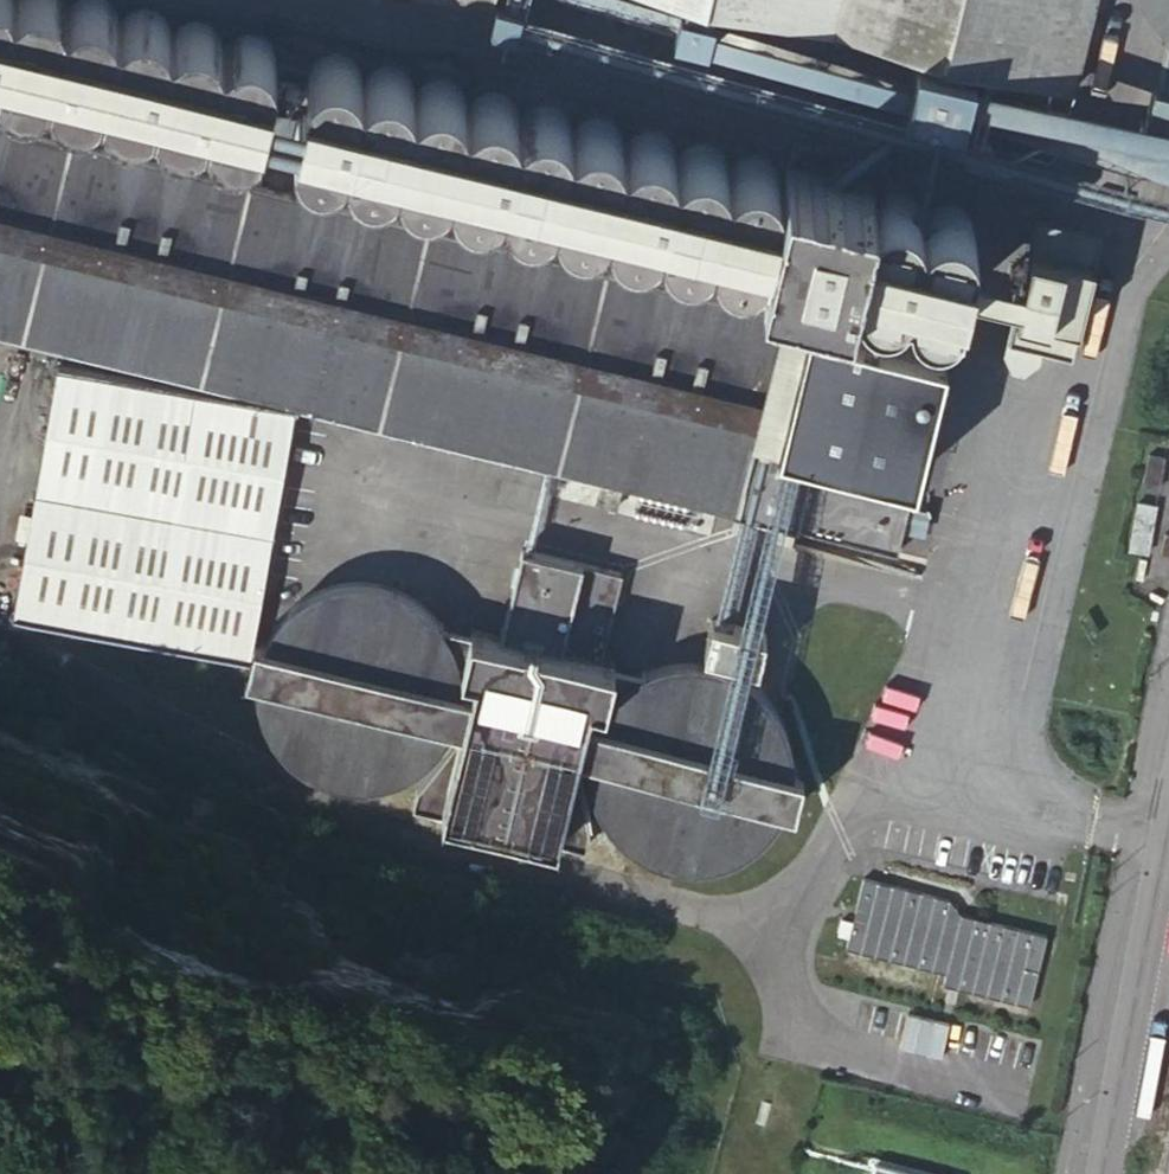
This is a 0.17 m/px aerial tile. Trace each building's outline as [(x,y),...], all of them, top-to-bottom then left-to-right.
[(0,68),(0,69),(2,75),(5,79),(9,83),(16,88),(26,90),(32,89),(37,87),(41,85),(44,82),(46,79),(53,81),(53,83),(55,89),(63,97),(67,99),(77,102),(88,100),(94,97),(99,92),(105,93),(106,98),(110,104),(111,106),(118,111),(123,113),(130,115),(137,114),(145,111),(153,105),(157,106),(157,108),(158,110),(160,114),(163,118),(166,122),(170,124),(176,127),(183,128),(192,126),(197,124),(201,121),(204,118),(209,119),(209,121),(211,127),(213,129),(214,129),(217,134),(222,137),(229,140),(236,141),(242,139),(249,136),(254,132),(257,129),(261,130),(278,61),(276,57),(275,53),(272,46),(270,42),(267,39),(261,36),(256,34),(253,33),(250,33),(243,33),(239,35),(235,36),(230,40),(227,43),(225,43),(224,40),(222,33),(216,27),(211,23),(206,21),(204,20),(200,20),(194,20),(190,20),(187,21),(184,23),(177,26),(175,29),(173,28),(171,24),(166,16),(158,11),(151,8),(149,8),(146,7),(144,7),(142,8),(139,8),(137,9),(135,9),(133,10),(132,11),(130,12),(128,13),(127,14),(125,15),(124,17),(120,15),(118,11),(115,6),(114,4),(113,2),(111,1),(109,0),(75,0),(73,1),(70,4),(68,3),(66,0),(0,0),(0,68)] [(485,8),(487,0),(453,0),(485,8)] [(673,17),(677,0),(637,0),(635,8),(673,17)] [(1086,0),(679,0),(915,58),(974,72),(1063,94),(1086,0)] [(668,36),(673,17),(635,8),(630,26),(668,36)] [(310,71),(295,137),(296,142),(304,154),(308,157),(320,161),(338,158),(348,151),(348,153),(349,157),(352,163),(359,169),(366,173),(369,174),(381,174),(388,171),(396,166),(398,163),(399,164),(400,166),(403,173),(405,177),(407,179),(413,183),(419,186),(426,187),(434,186),(444,182),(446,180),(448,178),(451,176),(452,178),(454,184),(456,186),(461,192),(470,198),(480,199),(486,199),(489,198),(496,195),(499,193),(501,191),(504,188),(504,190),(505,194),(506,196),(508,199),(512,204),(515,206),(515,207),(519,209),(524,211),(525,211),(529,212),(534,212),(539,212),(543,210),(545,209),(551,206),(555,201),(558,208),(560,211),(562,214),(567,219),(574,223),(586,225),(600,222),(602,220),(609,215),(609,216),(609,217),(612,223),(614,227),(618,231),(621,233),(626,236),(630,238),(632,238),(642,238),(646,237),(653,234),(655,233),(660,228),(661,228),(662,230),(664,235),(666,239),(669,242),(670,242),(676,247),(682,250),(684,250),(690,251),(699,250),(705,247),(710,244),(712,241),(713,242),(714,244),(716,248),(719,251),(721,254),(726,258),(728,260),(732,262),(736,263),(742,263),(746,262),(748,262),(750,260),(752,260),(755,257),(764,251),(765,251),(761,269),(849,291),(854,269),(855,276),(858,283),(860,287),(867,294),(871,296),(879,298),(885,298),(891,297),(894,296),(901,291),(907,284),(908,291),(909,294),(910,295),(913,300),(914,302),(918,305),(925,309),(931,310),(937,311),(943,310),(948,308),(957,302),(959,298),(963,284),(968,262),(976,229),(976,228),(975,222),(973,219),(972,217),(969,212),(964,208),(961,206),(956,204),(950,203),(945,203),(940,204),(934,207),(931,209),(927,213),(923,219),(923,215),(922,211),(920,205),(917,201),(915,199),(915,198),(913,197),(912,196),(911,196),(910,194),(908,194),(906,192),(904,192),(902,192),(901,191),(893,191),(885,193),(881,195),(877,198),(874,201),(868,209),(874,184),(786,164),(782,181),(780,181),(780,179),(780,177),(779,175),(778,173),(777,171),(776,169),(773,165),(770,163),(763,159),(758,157),(753,156),(745,158),(742,159),(740,161),(737,162),(730,168),(730,166),(729,162),(727,158),(723,153),(720,150),(713,145),(709,144),(703,143),(697,144),(691,145),(687,147),(684,149),(680,154),(679,153),(676,147),(673,142),(669,138),(666,136),(662,134),(653,131),(647,131),(639,132),(634,134),(629,137),(625,141),(623,134),(622,131),(617,126),(617,125),(615,124),(614,123),(612,122),(611,121),(609,120),(607,120),(605,119),(603,118),(601,118),(599,117),(597,117),(594,118),(592,118),(585,120),(583,122),(579,124),(575,128),(573,121),(570,117),(569,115),(567,113),(562,109),(559,108),(556,106),(550,105),(546,105),(541,105),(536,107),(531,108),(528,110),(524,115),(522,111),(519,106),(516,101),(513,99),(512,98),(507,95),(497,92),(489,93),(482,95),(475,99),(474,100),(471,103),(471,104),(470,103),(470,102),(468,98),(466,93),(462,89),(458,85),(449,81),(445,80),(438,80),(432,81),(430,82),(425,84),(418,90),(416,87),(416,86),(413,81),(413,80),(405,72),(401,70),(400,70),(395,67),(391,67),(381,66),(377,67),(374,68),(373,69),(367,71),(365,73),(362,75),(362,72),(359,67),(356,63),(353,60),(350,58),(343,55),(337,54),(329,55),(317,60),(310,71)] [(961,123),(974,72),(915,58),(903,108),(961,123)] [(995,162),(1041,173),(1055,119),(986,102),(978,133),(1002,139),(995,162)] [(0,124),(0,330),(596,476),(591,496),(617,502),(622,482),(736,510),(735,512),(897,551),(946,350),(811,317),(810,321),(0,124)] [(1023,275),(968,262),(963,284),(1017,297),(1008,339),(1071,353),(1102,230),(1039,216),(1023,275)] [(295,406),(57,364),(13,611),(249,653),(295,406)] [(1143,483),(1158,486),(1164,457),(1149,454),(1143,483)] [(1156,505),(1138,502),(1129,548),(1147,551),(1156,505)] [(622,572),(522,547),(501,636),(469,629),(462,660),(477,664),(475,674),(471,691),(462,726),(461,732),(453,742),(438,761),(417,788),(412,806),(586,849),(590,830),(575,768),(578,755),(587,719),(591,702),(594,692),(608,695),(614,665),(601,661),(622,572)] [(458,705),(460,695),(460,688),(460,681),(458,663),(457,656),(454,648),(450,638),(443,627),(440,622),(423,605),(418,601),(412,597),(394,588),(377,583),(365,581),(356,581),(349,581),(331,584),(317,589),(309,593),(289,607),(280,616),(267,634),(261,648),(258,658),(256,668),(254,686),(255,697),(257,706),(259,715),(264,726),(269,736),(276,746),(290,761),(301,770),(316,778),(342,785),(362,786),(381,784),(393,780),(403,776),(418,766),(426,760),(429,757),(431,756),(438,748),(441,743),(445,737),(448,733),(452,724),(455,716),(458,705)] [(765,632),(710,620),(703,650),(758,663),(765,632)] [(477,664),(462,660),(460,670),(475,674),(477,664)] [(698,660),(688,660),(680,660),(660,664),(650,668),(640,673),(634,677),(624,684),(614,693),(605,704),(603,709),(596,721),(593,730),(589,743),(588,757),(587,761),(589,778),(590,783),(593,794),(596,803),(599,810),(603,816),(612,828),(630,845),(637,850),(652,858),(663,861),(677,864),(690,865),(705,864),(719,861),(731,856),(743,850),(753,843),(763,835),(769,828),(775,819),(783,807),(787,797),(790,786),(792,772),(793,757),(789,736),(784,720),(776,705),(764,691),(750,679),(733,669),(719,664),(706,661),(698,660)] [(462,726),(471,691),(460,688),(460,695),(458,705),(455,716),(452,724),(462,726)] [(594,692),(591,702),(605,704),(608,695),(594,692)] [(596,721),(587,719),(578,755),(588,757),(589,743),(593,730),(596,721)] [(438,748),(431,756),(438,761),(453,742),(445,737),(441,743),(438,748)] [(863,877),(846,948),(946,973),(943,984),(1030,1005),(1047,934),(962,914),(950,898),(863,877)] [(865,1158),(862,1173),(949,1173),(865,1158)]
